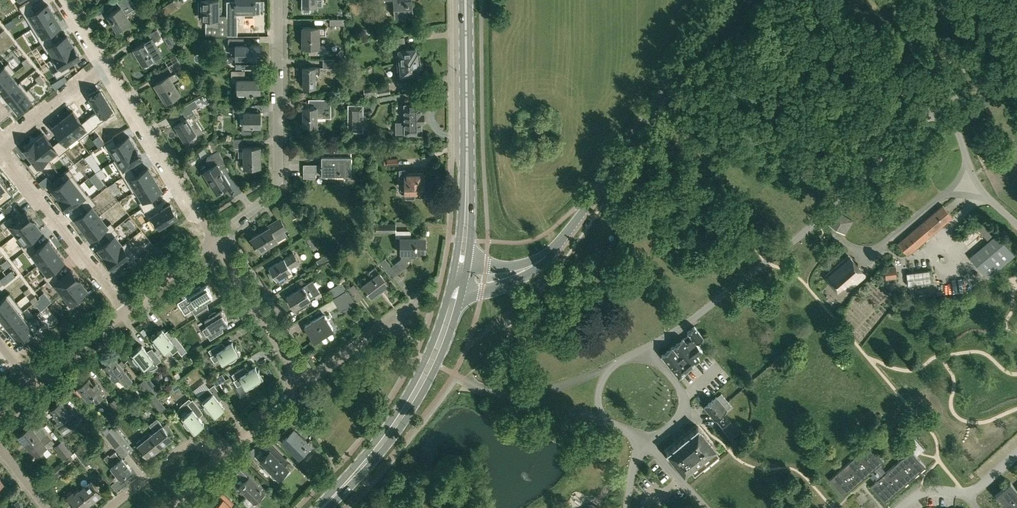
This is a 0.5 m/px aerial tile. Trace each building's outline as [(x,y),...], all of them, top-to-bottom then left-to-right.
[(120,6),(107,14),(117,30),(131,22),(126,14),(136,7),(131,0),(119,0),(117,1),(120,6)] [(174,0),(157,11),(161,18),(178,8),(174,0)] [(227,22),(227,16),(219,16),(219,0),(202,0),(202,18),(206,18),(206,35),(227,35),(227,22)] [(236,9),(236,14),(254,14),(254,9),(254,0),(236,0),(236,9)] [(303,5),(302,5),(302,11),(303,13),(310,13),(311,11),(311,5),(322,5),(322,0),(303,0),(303,5)] [(394,16),(413,14),(412,0),(393,0),(394,16)] [(29,1),(19,7),(22,12),(32,6),(29,1)] [(32,6),(22,12),(26,18),(32,28),(54,15),(48,4),(36,11),(32,6)] [(54,15),(32,28),(39,39),(43,36),(61,25),(54,15)] [(323,45),(319,45),(319,35),(326,35),(326,27),(319,27),(303,27),(303,47),(310,47),(310,53),(323,53),(326,50),(326,47),(323,45)] [(155,57),(149,47),(155,42),(158,46),(157,47),(158,47),(165,40),(161,36),(157,29),(148,34),(151,38),(146,41),(134,49),(134,50),(132,51),(135,57),(138,55),(143,64),(155,57)] [(49,46),(45,49),(52,60),(73,46),(67,36),(49,46)] [(395,44),(397,62),(420,60),(420,54),(417,52),(416,52),(415,48),(401,49),(401,43),(405,43),(404,37),(387,39),(388,45),(395,44)] [(229,38),(229,45),(236,45),(236,68),(254,68),(254,58),(260,58),(260,44),(244,44),(244,38),(229,38)] [(73,46),(52,60),(58,70),(54,73),(57,78),(71,69),(68,64),(80,57),(73,46)] [(226,60),(220,61),(221,67),(236,65),(234,55),(225,57),(226,60)] [(12,66),(20,59),(18,56),(9,63),(12,66)] [(168,66),(168,67),(172,73),(169,75),(155,84),(166,102),(180,93),(174,83),(180,79),(175,70),(182,65),(179,59),(168,66)] [(335,67),(335,59),(323,59),(323,68),(335,67)] [(418,72),(417,68),(419,68),(421,66),(420,60),(397,62),(398,82),(405,81),(404,77),(408,76),(409,76),(410,76),(410,75),(410,74),(410,73),(418,72)] [(0,69),(0,84),(12,75),(16,72),(8,62),(4,65),(0,69)] [(316,86),(316,72),(321,72),(321,67),(303,67),(303,86),(316,86)] [(249,76),(245,76),(245,70),(232,70),(231,83),(238,83),(238,92),(260,92),(260,78),(251,78),(251,79),(249,79),(249,76)] [(0,84),(0,91),(3,95),(19,83),(12,75),(0,84)] [(377,88),(378,95),(390,93),(389,86),(382,87),(381,81),(376,82),(377,88)] [(19,83),(3,95),(10,104),(27,90),(20,82),(19,83)] [(992,88),(991,92),(997,98),(1001,98),(1005,95),(1005,91),(999,85),(995,85),(992,88)] [(27,90),(10,104),(17,113),(33,101),(36,98),(29,89),(27,90)] [(91,115),(86,119),(94,128),(98,124),(98,123),(115,113),(112,109),(101,91),(90,98),(98,111),(91,115)] [(186,117),(175,124),(184,139),(187,138),(196,132),(196,134),(197,134),(202,131),(197,122),(195,118),(197,116),(195,112),(193,109),(192,108),(199,105),(195,98),(182,106),(186,112),(188,116),(186,117)] [(317,124),(317,114),(331,114),(331,99),(319,99),(319,106),(317,106),(317,107),(304,107),(304,124),(317,124)] [(233,104),(233,115),(239,115),(239,110),(244,110),(244,104),(233,104)] [(421,104),(405,104),(405,122),(396,122),(396,132),(421,132),(421,121),(423,121),(423,113),(421,113),(421,104)] [(349,105),(349,131),(363,130),(363,105),(349,105)] [(73,111),(63,119),(76,136),(79,139),(94,128),(86,119),(82,123),(73,111)] [(242,125),(242,133),(253,133),(253,126),(260,126),(260,112),(258,112),(254,112),(244,112),(244,116),(244,117),(244,125),(242,125)] [(63,119),(53,127),(62,138),(58,142),(65,151),(70,146),(67,143),(76,136),(63,119)] [(44,134),(34,142),(49,160),(58,153),(59,155),(65,151),(58,142),(53,146),(44,134)] [(113,139),(104,144),(108,150),(109,149),(115,159),(135,147),(129,136),(116,144),(113,139)] [(260,146),(244,147),(244,138),(233,138),(233,151),(238,151),(238,157),(244,157),(244,166),(260,166),(260,146)] [(34,142),(24,150),(33,161),(29,165),(35,174),(41,169),(39,168),(49,160),(34,142)] [(115,159),(113,160),(120,171),(123,176),(133,170),(130,165),(140,159),(142,157),(135,147),(115,159)] [(322,174),(352,174),(351,147),(322,147),(322,164),(303,164),(303,178),(316,178),(316,174),(322,174)] [(211,167),(204,172),(216,192),(230,184),(221,169),(227,165),(218,150),(208,156),(207,160),(211,167)] [(133,170),(123,176),(126,181),(133,192),(135,190),(155,178),(148,168),(136,175),(133,170)] [(64,181),(53,190),(60,200),(77,187),(69,177),(73,174),(69,169),(60,176),(64,181)] [(400,179),(406,179),(406,197),(415,197),(415,190),(423,190),(423,182),(423,174),(406,174),(406,170),(400,170),(400,179)] [(14,191),(0,174),(0,202),(14,191)] [(155,178),(135,190),(141,201),(139,202),(142,207),(152,201),(149,196),(161,189),(155,178)] [(77,187),(60,200),(68,209),(79,201),(83,205),(92,198),(88,193),(84,196),(77,187)] [(87,210),(76,219),(83,229),(100,216),(92,206),(96,203),(92,198),(83,205),(87,210)] [(152,201),(142,207),(146,213),(155,207),(152,201)] [(290,214),(292,212),(295,217),(301,214),(294,203),(286,208),(290,214)] [(171,204),(153,215),(160,226),(177,215),(171,204)] [(952,216),(943,205),(897,245),(907,255),(952,216)] [(846,235),(853,221),(835,210),(827,224),(846,235)] [(11,215),(2,223),(6,228),(10,225),(17,234),(33,221),(26,211),(14,220),(11,215)] [(100,216),(83,229),(91,238),(102,230),(106,234),(115,227),(111,222),(107,225),(100,216)] [(263,231),(251,238),(259,251),(278,240),(287,234),(285,230),(286,229),(279,218),(268,225),(269,227),(263,231)] [(33,221),(17,234),(24,243),(20,246),(25,252),(34,244),(30,240),(41,231),(33,221)] [(396,232),(396,223),(377,224),(376,232),(396,232)] [(110,239),(98,248),(106,258),(123,245),(115,235),(119,232),(115,227),(106,234),(110,239)] [(970,257),(987,278),(1014,255),(997,234),(970,257)] [(410,259),(411,253),(426,253),(426,237),(400,237),(400,253),(401,253),(401,258),(394,264),(393,264),(391,266),(385,258),(380,262),(388,273),(394,269),(397,273),(407,266),(408,264),(409,263),(410,262),(410,261),(410,259)] [(34,244),(25,252),(29,257),(32,254),(40,263),(56,250),(48,240),(37,249),(34,244)] [(367,247),(363,241),(358,245),(362,251),(367,247)] [(123,245),(106,258),(114,267),(125,259),(129,263),(138,256),(134,251),(130,254),(123,245)] [(56,250),(40,263),(47,272),(43,275),(48,280),(57,273),(53,269),(64,260),(56,250)] [(270,267),(277,279),(291,270),(290,269),(300,262),(294,252),(270,267)] [(847,283),(852,289),(866,276),(848,255),(824,276),(838,291),(847,283)] [(886,278),(897,276),(895,265),(884,266),(886,278)] [(375,267),(367,273),(371,278),(362,285),(371,297),(388,284),(375,267)] [(57,273),(48,280),(52,286),(55,283),(63,292),(79,279),(71,269),(60,278),(57,273)] [(906,272),(908,285),(932,283),(930,269),(906,272)] [(4,284),(16,276),(12,270),(0,279),(4,284)] [(79,279),(63,292),(70,301),(66,304),(70,309),(80,302),(76,298),(87,289),(79,279)] [(320,292),(313,280),(286,296),(294,308),(296,310),(308,303),(306,301),(320,292)] [(333,298),(333,299),(347,290),(342,281),(330,289),(335,297),(333,298)] [(194,289),(193,290),(194,292),(189,295),(193,301),(189,303),(193,309),(196,313),(206,307),(203,302),(212,297),(210,293),(211,292),(206,284),(201,287),(200,285),(197,287),(194,289)] [(348,289),(347,290),(333,299),(337,305),(352,296),(348,289)] [(0,300),(0,315),(17,301),(10,292),(6,295),(0,300)] [(0,315),(0,318),(5,325),(22,311),(24,310),(17,301),(0,315)] [(210,314),(208,315),(209,317),(205,320),(208,326),(202,329),(206,335),(207,335),(210,339),(221,333),(218,327),(228,322),(226,318),(227,318),(222,309),(217,312),(216,310),(212,312),(210,314)] [(22,311),(5,325),(12,333),(29,319),(22,311)] [(327,319),(332,316),(329,311),(325,314),(324,313),(305,325),(314,340),(333,328),(327,319)] [(29,319),(12,333),(19,342),(35,330),(38,327),(31,318),(29,319)] [(679,377),(686,371),(690,367),(699,359),(696,355),(702,350),(696,342),(703,337),(695,326),(688,331),(693,338),(687,343),(683,338),(661,354),(679,377)] [(154,341),(153,342),(154,345),(156,348),(158,349),(160,347),(164,352),(168,348),(173,353),(178,348),(183,354),(187,350),(170,329),(165,332),(162,329),(159,331),(158,330),(151,336),(154,341)] [(228,361),(229,363),(232,361),(235,360),(237,358),(235,356),(240,353),(235,345),(234,346),(232,342),(223,348),(220,343),(208,350),(211,355),(210,356),(214,362),(220,358),(223,364),(228,361)] [(138,346),(131,352),(134,357),(132,358),(134,361),(136,364),(138,365),(140,364),(143,368),(144,368),(145,370),(147,370),(149,370),(151,370),(152,369),(154,368),(155,368),(157,367),(158,366),(157,364),(161,360),(153,350),(149,354),(142,345),(139,347),(138,346)] [(126,383),(132,378),(123,366),(125,364),(122,360),(120,362),(115,357),(104,366),(114,379),(119,375),(126,383)] [(243,367),(232,374),(235,379),(234,380),(237,386),(235,388),(240,397),(249,391),(246,388),(251,385),(252,387),(255,386),(258,384),(260,382),(259,380),(264,377),(262,375),(259,369),(258,370),(255,367),(249,371),(246,372),(243,367)] [(150,376),(145,380),(152,389),(158,397),(163,393),(150,376)] [(91,403),(95,400),(96,401),(104,395),(100,390),(100,389),(95,383),(94,384),(89,378),(78,386),(88,399),(91,403)] [(138,393),(142,397),(146,394),(145,393),(147,392),(148,392),(152,389),(145,380),(145,381),(143,379),(137,384),(143,390),(138,393)] [(203,391),(198,395),(202,400),(205,405),(203,406),(205,409),(207,412),(209,413),(211,412),(214,416),(222,410),(221,409),(224,407),(217,398),(222,394),(214,384),(209,388),(209,387),(203,391)] [(160,412),(165,408),(166,407),(158,397),(152,389),(148,392),(151,396),(149,397),(160,412)] [(721,393),(720,393),(704,406),(714,419),(731,406),(721,393)] [(119,414),(124,410),(115,398),(110,402),(119,414)] [(180,412),(180,413),(180,414),(180,415),(182,416),(185,421),(183,422),(185,425),(187,428),(189,429),(190,428),(194,432),(201,426),(201,425),(204,423),(197,414),(202,410),(192,399),(188,403),(181,408),(181,409),(180,409),(180,410),(180,411),(180,412)] [(61,400),(51,408),(57,416),(59,419),(54,423),(60,431),(68,424),(72,429),(81,420),(71,406),(67,408),(61,400)] [(157,418),(149,424),(154,431),(150,434),(160,446),(172,437),(167,431),(170,428),(166,423),(163,425),(162,425),(157,418)] [(31,425),(19,435),(35,455),(38,457),(44,453),(42,450),(46,446),(47,447),(54,442),(35,419),(30,423),(31,425)] [(88,419),(88,420),(83,424),(92,436),(98,432),(88,419)] [(738,430),(731,421),(722,428),(729,436),(738,430)] [(112,422),(106,426),(109,430),(110,430),(121,444),(126,439),(115,425),(112,422)] [(287,435),(283,440),(299,456),(308,448),(310,445),(306,440),(302,436),(294,429),(293,429),(290,426),(284,432),(287,435)] [(691,469),(695,473),(718,454),(714,450),(716,448),(698,426),(666,452),(684,474),(691,469)] [(110,430),(109,430),(104,434),(115,448),(121,444),(110,430)] [(149,432),(136,442),(138,444),(147,456),(160,446),(150,434),(149,432)] [(54,446),(64,459),(72,453),(62,440),(54,446)] [(267,453),(260,460),(278,478),(288,467),(277,456),(280,454),(267,441),(261,447),(267,453)] [(872,474),(871,476),(873,479),(875,477),(877,479),(870,486),(885,502),(925,466),(911,450),(886,471),(879,464),(884,460),(869,444),(830,479),(844,495),(870,472),(872,474)] [(80,447),(74,451),(85,465),(90,461),(80,447)] [(108,454),(104,457),(111,466),(120,478),(121,477),(123,477),(125,475),(125,474),(131,469),(122,458),(121,459),(115,451),(109,456),(108,454)] [(702,477),(715,466),(710,461),(697,472),(702,477)] [(45,474),(46,475),(49,479),(63,468),(59,463),(45,474)] [(253,503),(264,492),(258,485),(260,483),(243,466),(236,473),(244,481),(238,487),(253,503)] [(91,480),(80,489),(90,502),(101,493),(91,480)] [(1006,507),(1016,507),(1016,488),(1010,482),(995,495),(1006,507)] [(75,493),(73,492),(68,496),(77,507),(82,507),(90,502),(80,489),(75,493)] [(230,506),(232,504),(220,491),(215,496),(221,501),(214,507),(233,507),(230,506)]
